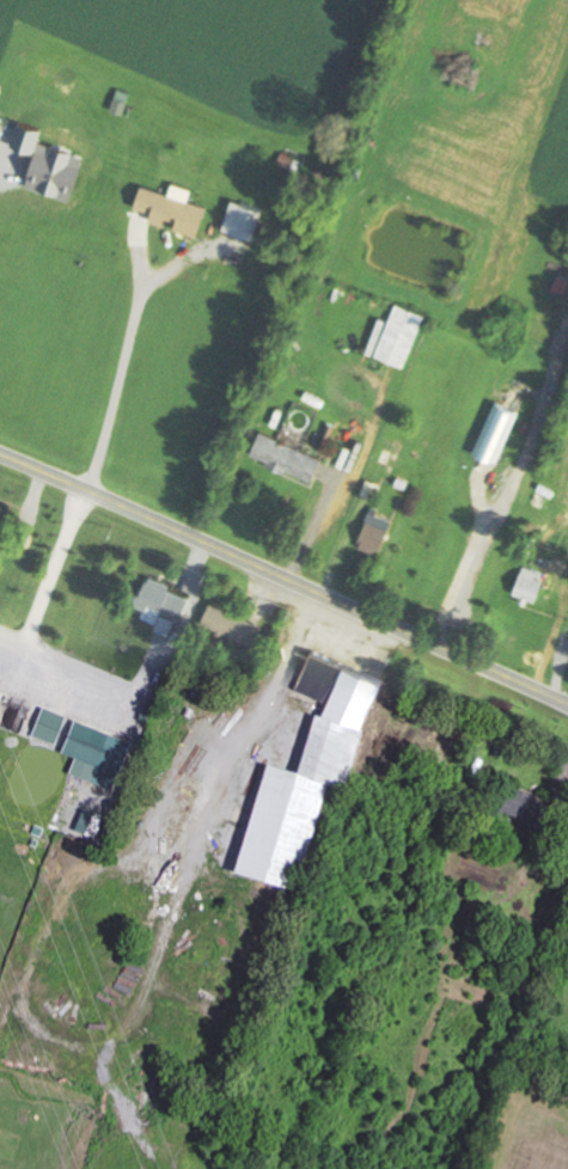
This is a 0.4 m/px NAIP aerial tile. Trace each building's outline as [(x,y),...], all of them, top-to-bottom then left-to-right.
[(131,96),(122,90),(112,106),(121,112),(131,96)] [(104,157),(48,141),(44,153),(100,169),(104,157)] [(148,220),(199,235),(208,206),(189,200),(192,189),(173,183),(170,194),(141,185),(135,207),(150,212),(148,220)] [(405,367),(425,314),(396,303),(376,356),(405,367)] [(516,409),(495,401),(474,453),(495,461),(516,409)] [(324,458),(261,432),(251,456),(314,482),(324,458)] [(381,555),(394,517),(372,509),(358,547),(381,555)] [(537,605),(546,574),(523,566),(513,598),(537,605)] [(190,595),(143,580),(135,607),(145,610),(142,619),(157,624),(160,613),(182,620),(190,595)] [(202,627),(255,647),(263,625),(210,606),(202,627)] [(268,766),(237,875),(299,892),(328,786),(347,791),(379,675),(309,656),(299,695),(328,703),(323,720),(316,718),(300,775),(268,766)] [(63,754),(75,759),(69,775),(92,784),(96,773),(111,778),(120,753),(109,749),(114,737),(75,723),(63,754)] [(551,808),(516,788),(503,812),(538,831),(551,808)]
